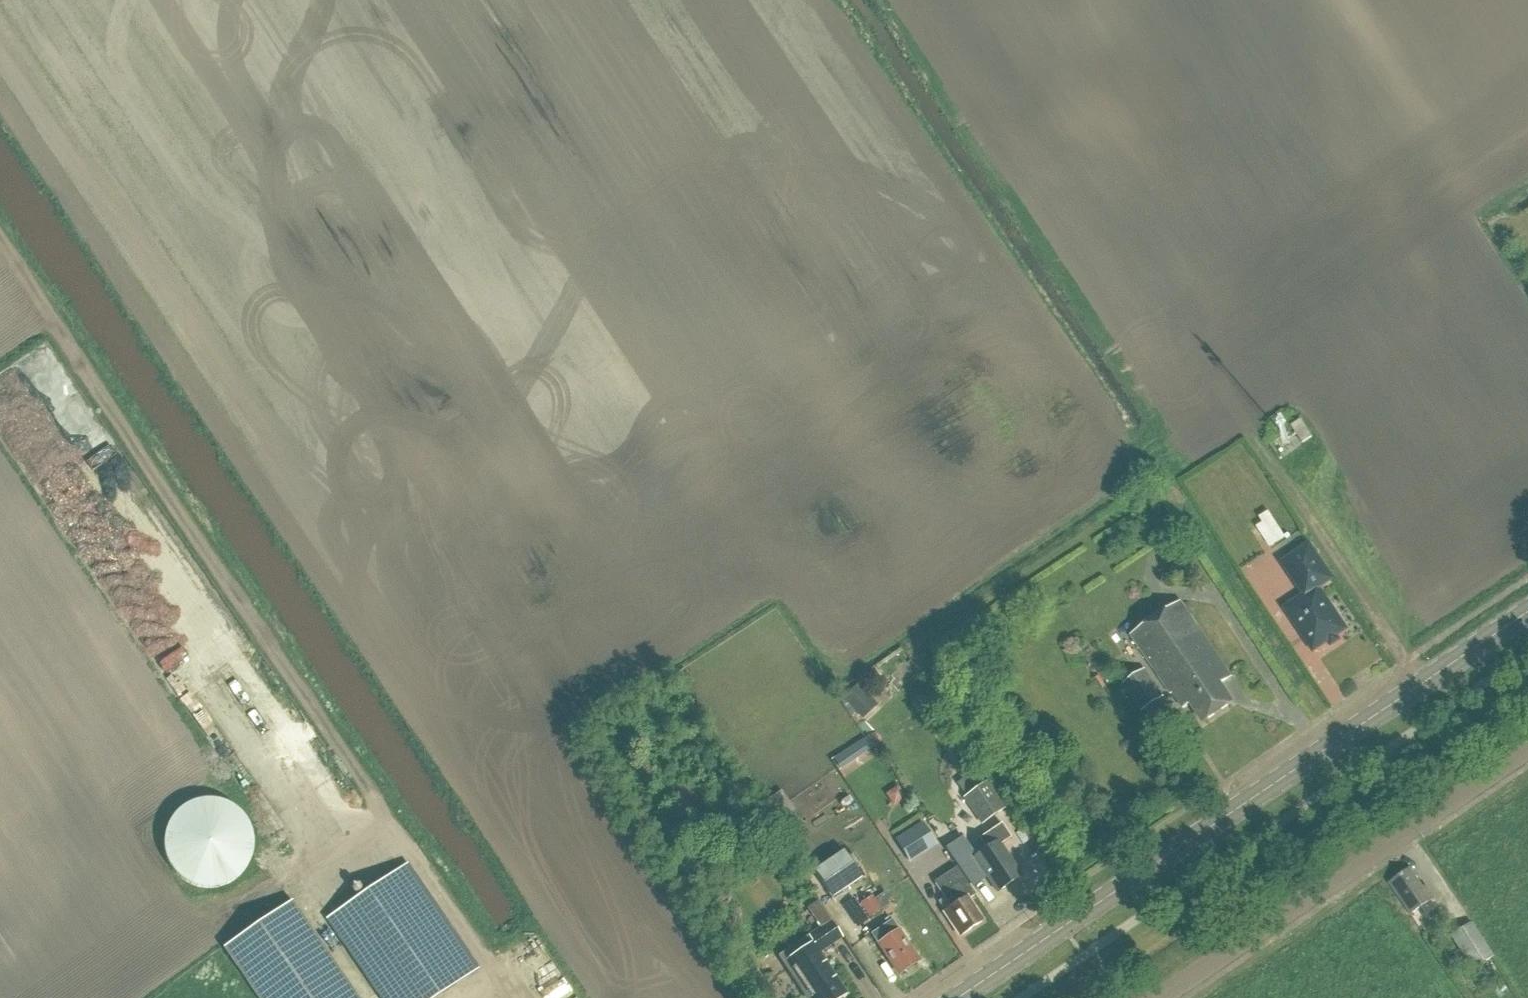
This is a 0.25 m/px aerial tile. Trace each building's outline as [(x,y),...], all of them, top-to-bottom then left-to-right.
[(1302,443),(1312,437),(1301,420),(1291,426),(1302,443)] [(1266,509),(1250,516),(1263,545),(1279,537),(1266,509)] [(1314,649),(1344,629),(1318,590),(1332,580),(1309,546),(1283,563),(1305,597),(1286,609),(1314,649)] [(1233,703),(1220,684),(1231,677),(1180,603),(1131,636),(1171,695),(1173,694),(1183,710),(1190,705),(1202,724),(1233,703)] [(1143,711),(1162,698),(1145,671),(1125,685),(1143,711)] [(863,718),(879,703),(859,682),(843,697),(863,718)] [(868,736),(834,760),(840,770),(875,746),(868,736)] [(985,781),(977,768),(957,782),(966,795),(963,797),(982,824),(1005,808),(987,780),(985,781)] [(798,822),(847,791),(833,770),(785,801),(798,822)] [(776,790),(761,800),(783,833),(798,823),(776,790)] [(215,800),(211,799),(207,799),(203,800),(199,800),(196,801),(192,803),(188,804),(185,806),(182,808),(179,811),(176,813),(173,816),(171,820),(169,823),(168,826),(166,830),(165,834),(164,838),(164,842),(164,845),(164,849),(165,853),(166,857),(167,861),(169,864),(171,868),(173,871),(175,874),(178,877),(181,879),(184,881),(187,883),(191,885),(194,887),(198,888),(202,888),(206,889),(210,889),(214,889),(217,888),(221,887),(225,886),(228,884),(232,882),(235,880),(238,878),(241,875),(243,872),(246,869),(248,866),(250,862),(251,858),(252,855),(253,851),(253,847),(253,843),(253,839),(252,835),(251,831),(250,828),(249,824),(247,821),(244,817),(242,814),(239,812),(236,809),(233,807),(230,805),(226,803),(223,802),(219,801),(215,800)] [(911,862),(938,844),(922,821),(895,839),(911,862)] [(997,892),(1021,877),(1000,845),(1011,838),(1001,824),(978,839),(986,850),(974,858),(997,892)] [(982,876),(968,856),(966,852),(960,856),(952,844),(945,849),(969,885),(982,876)] [(833,897),(863,876),(844,849),(814,869),(833,897)] [(477,970),(406,865),(328,919),(382,997),(436,997),(477,970)] [(943,912),(960,937),(982,922),(967,901),(975,896),(957,870),(935,885),(950,907),(943,912)] [(1423,888),(1410,870),(1390,884),(1411,915),(1421,909),(1430,921),(1440,915),(1431,901),(1434,899),(1425,886),(1423,888)] [(885,892),(874,899),(881,910),(886,906),(888,896),(885,892)] [(869,918),(881,910),(871,896),(860,904),(869,918)] [(818,954),(842,938),(817,902),(806,910),(820,929),(778,958),(805,997),(809,994),(812,997),(845,997),(848,996),(818,954)] [(292,904),(223,951),(255,997),(356,997),(292,904)] [(916,963),(904,945),(907,943),(891,920),(870,934),(889,963),(892,961),(900,973),(916,963)] [(1475,968),(1494,956),(1471,922),(1453,935),(1475,968)]
